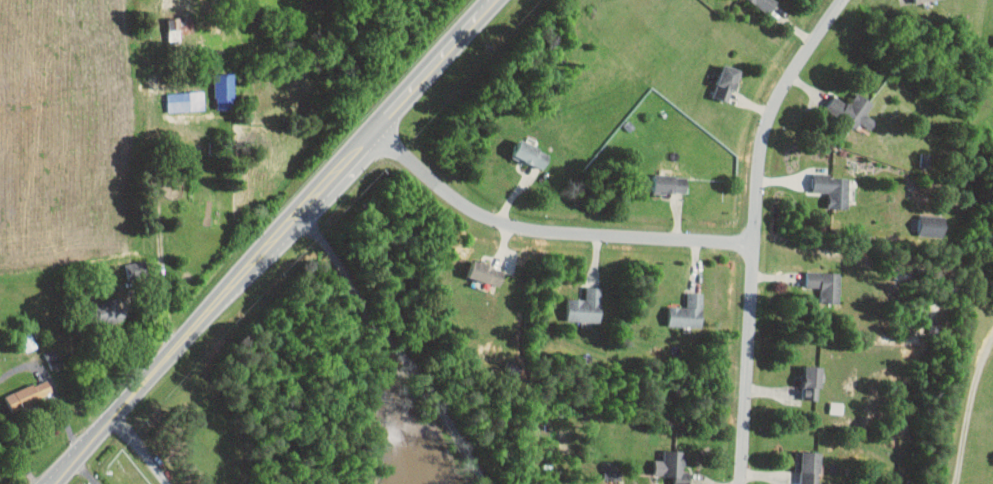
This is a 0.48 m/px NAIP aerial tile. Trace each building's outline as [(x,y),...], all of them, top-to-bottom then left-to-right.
[(771,12),(777,0),(748,0),(771,12)] [(180,43),(180,28),(169,27),(168,42),(180,43)] [(729,102),(741,70),(723,63),(712,95),(729,102)] [(215,73),(215,107),(232,107),(232,73),(215,73)] [(167,92),(168,111),(205,110),(204,91),(167,92)] [(873,102),(857,93),(850,104),(833,95),(825,109),(856,127),(859,122),(871,129),(876,120),(866,114),(873,102)] [(543,169),(550,152),(520,139),(512,156),(543,169)] [(653,193),(686,192),(686,178),(683,178),(683,184),(675,184),(675,173),(652,174),(653,193)] [(828,208),(848,208),(849,175),(813,174),(812,191),(828,192),(828,208)] [(945,234),(946,215),(921,214),(920,225),(918,225),(918,232),(945,234)] [(129,263),(132,275),(147,271),(145,260),(129,263)] [(504,267),(472,260),(468,277),(500,284),(504,267)] [(806,287),(820,287),(820,303),(840,303),(840,272),(806,271),(806,287)] [(568,299),(567,321),(601,321),(601,287),(585,287),(585,299),(568,299)] [(668,306),(667,326),(702,327),(703,293),(687,292),(686,307),(668,306)] [(121,296),(95,306),(102,326),(128,317),(121,296)] [(821,366),(804,365),(803,399),(820,399),(821,366)] [(53,395),(47,379),(5,395),(10,410),(53,395)] [(654,460),(653,476),(683,477),(684,450),(664,450),(663,460),(654,460)] [(801,451),(800,483),(819,483),(820,452),(801,451)]
